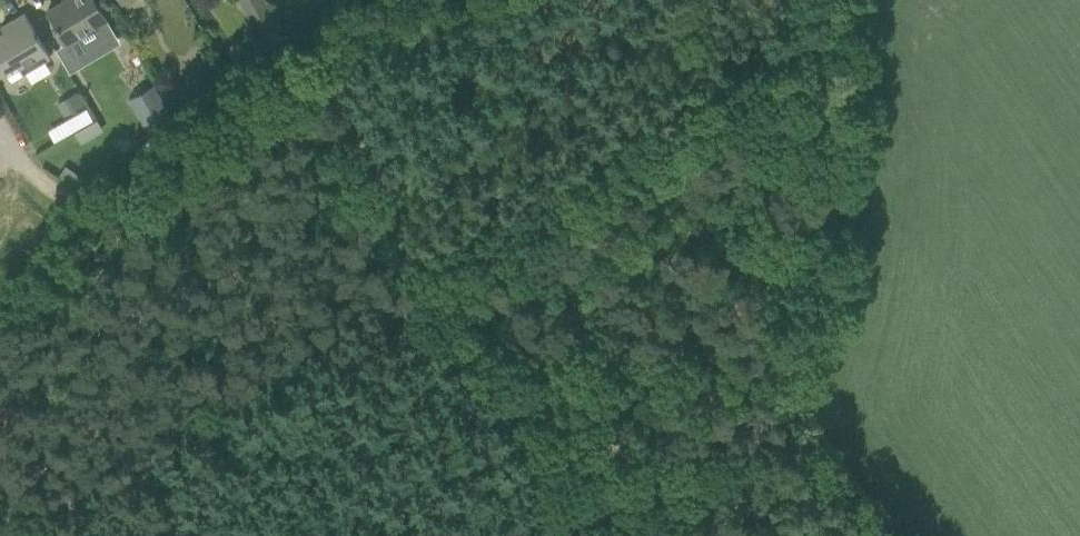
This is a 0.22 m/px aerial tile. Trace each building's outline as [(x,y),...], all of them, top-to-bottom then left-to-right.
[(47,11),(57,27),(53,29),(61,44),(65,41),(66,43),(80,35),(87,48),(94,50),(102,45),(116,37),(106,20),(95,0),(63,0),(64,1),(47,11)] [(271,12),(252,23),(267,48),(286,37),(271,12)] [(0,34),(0,71),(6,82),(49,57),(35,32),(24,13),(1,27),(4,32),(0,34)] [(153,84),(129,98),(148,129),(172,115),(153,84)] [(74,92),(57,102),(64,113),(81,103),(74,92)] [(91,105),(68,116),(80,141),(103,130),(91,105)]
